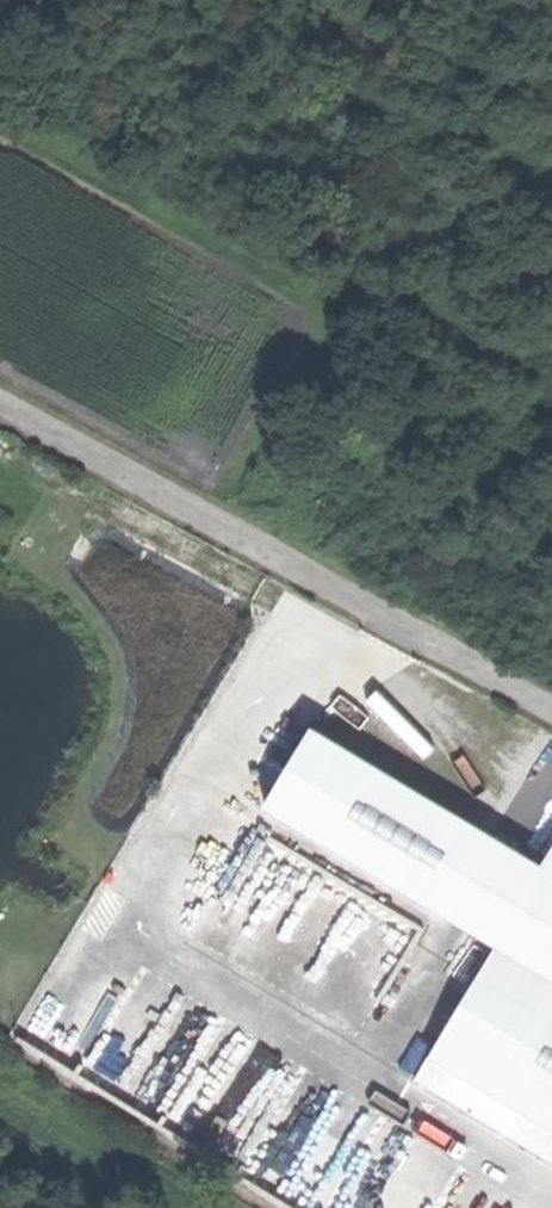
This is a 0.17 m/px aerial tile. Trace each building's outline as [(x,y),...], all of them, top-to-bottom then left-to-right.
[(549,865),(319,728),(272,807),(502,944),(436,1054),(424,1077),(551,1155),(551,860),(549,865)] [(246,1177),(314,1079),(277,1053),(209,1152),(246,1177)] [(355,1199),(349,1207),(370,1207),(355,1199)]
